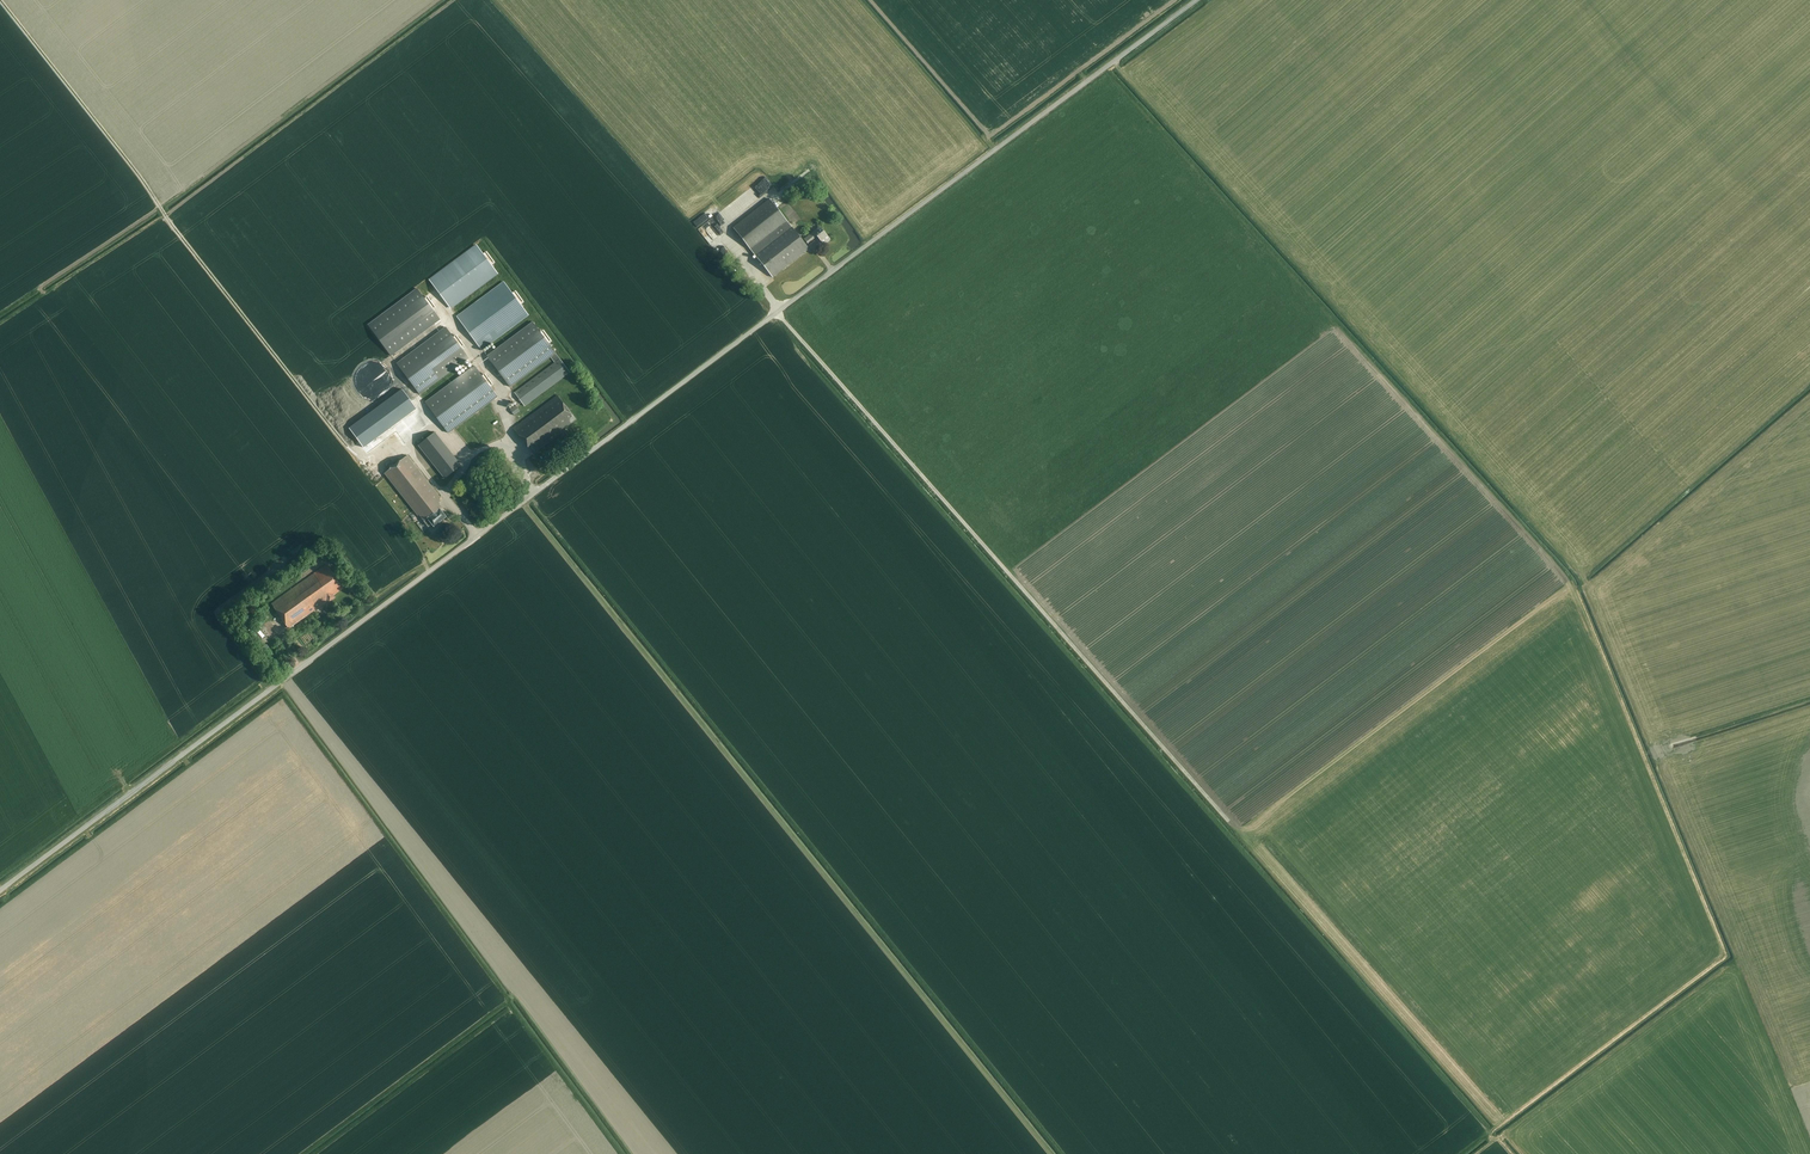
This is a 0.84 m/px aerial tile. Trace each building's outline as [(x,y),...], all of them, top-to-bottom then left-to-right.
[(791,226),(769,199),(733,227),(755,254),(773,277),(810,248),(791,225),(791,226)] [(714,239),(723,231),(712,218),(703,227),(714,239)] [(825,244),(831,239),(820,225),(804,238),(808,243),(816,237),(818,239),(820,238),(825,244)] [(476,245),(430,279),(451,308),(498,274),(476,245)] [(503,282),(457,316),(482,350),(493,342),(528,315),(503,282)] [(417,289),(368,325),(391,356),(440,320),(417,289)] [(552,359),(555,363),(560,359),(534,324),(498,350),(489,357),(511,388),(552,359)] [(446,328),(397,364),(420,394),(452,371),(467,359),(469,358),(446,328)] [(493,342),(482,350),(489,357),(498,350),(493,342)] [(560,358),(560,359),(555,363),(515,392),(525,406),(571,372),(560,358)] [(467,359),(452,371),(457,379),(473,367),(467,359)] [(457,379),(425,402),(448,433),(497,397),(474,366),(473,367),(457,379)] [(365,447),(418,408),(403,388),(351,427),(365,447)] [(573,425),(578,421),(557,395),(513,428),(533,454),(566,429),(565,427),(571,423),(573,425)] [(516,405),(510,409),(514,415),(520,411),(516,405)] [(444,477),(461,464),(436,433),(420,446),(444,477)] [(434,526),(446,516),(440,509),(442,507),(439,503),(440,497),(407,455),(384,473),(418,516),(420,514),(429,525),(432,523),(434,526)] [(343,587),(339,582),(332,571),(326,567),(324,568),(321,567),(271,603),(289,627),(328,600),(329,601),(335,597),(333,594),(343,587)] [(262,640),(268,636),(260,624),(254,629),(262,640)]
